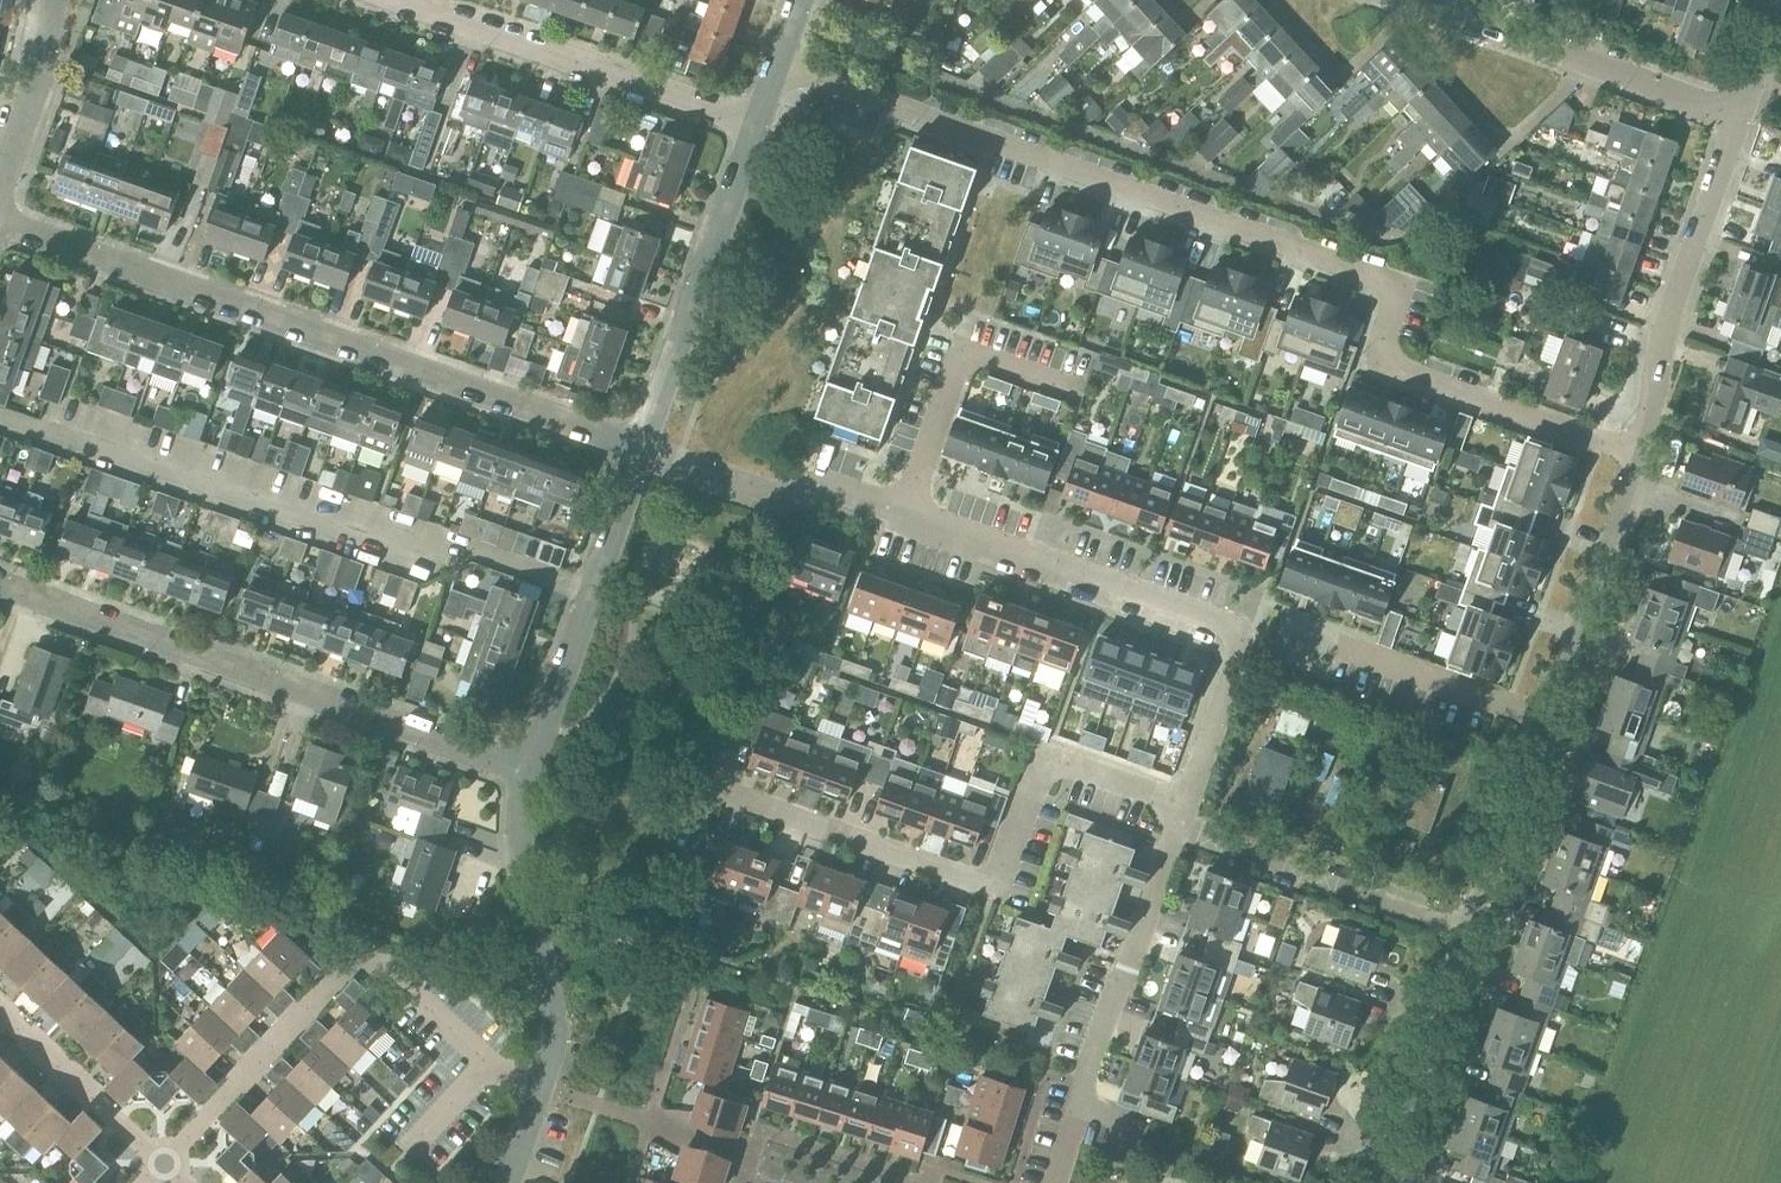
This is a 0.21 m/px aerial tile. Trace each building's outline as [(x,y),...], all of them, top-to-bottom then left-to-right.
[(93,22),(113,29),(137,37),(142,25),(141,25),(150,0),(100,0),(93,22)] [(141,25),(142,25),(167,34),(171,21),(178,0),(150,0),(141,25)] [(171,21),(194,29),(195,29),(205,0),(178,0),(171,21)] [(194,29),(188,44),(214,53),(216,47),(215,47),(232,0),(205,0),(195,29),(194,29)] [(215,47),(216,47),(241,56),(244,47),(259,5),(244,0),(232,0),(215,47)] [(528,1),(555,10),(558,0),(528,0),(528,1)] [(555,10),(582,20),(588,0),(558,0),(555,10)] [(582,20),(609,29),(619,0),(618,0),(588,0),(582,20)] [(619,0),(609,29),(636,38),(646,10),(619,0)] [(741,13),(746,0),(713,0),(712,3),(741,13)] [(1095,3),(1107,16),(1073,45),(1082,54),(1101,37),(1140,0),(1098,0),(1095,3)] [(1101,37),(1109,45),(1121,34),(1132,46),(1165,14),(1151,0),(1140,0),(1101,37)] [(1220,29),(1206,41),(1214,50),(1238,28),(1259,8),(1252,0),(1224,0),(1208,16),(1220,29)] [(1597,16),(1615,22),(1623,0),(1602,0),(1597,16)] [(1659,2),(1659,3),(1719,25),(1727,0),(1668,0),(1666,5),(1659,2)] [(672,20),(702,30),(732,40),(741,13),(712,3),(707,18),(691,13),(690,16),(676,11),(672,20)] [(1685,24),(1679,39),(1678,43),(1709,53),(1719,25),(1659,3),(1655,13),(1685,24)] [(1238,28),(1214,50),(1202,61),(1210,70),(1236,47),(1247,59),(1279,29),(1259,8),(1238,28)] [(692,58),(693,58),(722,68),(732,40),(702,30),(672,20),(652,13),(642,41),(658,46),(664,28),(684,35),(682,39),(697,44),(692,58)] [(274,43),(270,55),(298,65),(312,24),(284,14),(274,43)] [(1164,57),(1186,36),(1165,14),(1132,46),(1122,55),(1134,68),(1132,70),(1140,80),(1164,57)] [(298,65),(314,70),(307,90),(318,94),(325,74),(339,33),(312,24),(298,65)] [(1247,80),(1244,77),(1219,101),(1230,114),(1253,93),(1267,79),(1298,49),(1279,29),(1247,59),(1258,70),(1247,80)] [(339,33),(325,74),(351,83),(365,42),(339,33)] [(1360,97),(1342,112),(1351,121),(1354,118),(1354,117),(1412,62),(1392,41),(1371,61),(1361,70),(1373,83),(1359,96),(1360,97)] [(351,83),(368,89),(361,109),(372,113),(382,81),(383,81),(393,52),(365,42),(351,83)] [(1009,42),(978,71),(994,88),(1025,59),(1009,42)] [(131,54),(117,49),(107,78),(121,83),(125,74),(129,60),(131,54)] [(1267,79),(1287,101),(1319,71),(1298,49),(1267,79)] [(393,98),(395,99),(384,127),(395,131),(405,102),(406,103),(420,61),(393,52),(383,81),(398,87),(393,98)] [(145,92),(148,82),(153,68),(129,60),(125,74),(121,83),(131,87),(145,92)] [(406,103),(429,111),(409,165),(424,171),(434,142),(443,115),(433,112),(448,71),(420,61),(406,103)] [(1412,62),(1354,117),(1354,118),(1361,125),(1375,113),(1376,114),(1389,101),(1400,113),(1404,109),(1431,83),(1412,62)] [(1338,92),(1319,71),(1287,101),(1295,110),(1268,135),(1280,147),(1338,92)] [(240,96),(242,97),(236,113),(249,117),(263,77),(248,72),(240,96)] [(1063,77),(1042,96),(1055,110),(1076,91),(1063,77)] [(463,109),(466,110),(462,121),(488,130),(502,90),(473,80),(463,109)] [(159,97),(163,87),(148,82),(145,92),(159,97)] [(208,113),(205,120),(218,124),(231,129),(236,113),(242,97),(240,96),(239,96),(203,83),(199,94),(194,108),(208,113)] [(1398,138),(1405,146),(1389,162),(1389,163),(1451,104),(1431,83),(1404,109),(1416,121),(1398,138)] [(199,94),(174,85),(170,99),(194,108),(199,94)] [(502,135),(500,141),(504,149),(510,152),(528,100),(502,90),(488,130),(502,135)] [(145,114),(150,101),(122,91),(117,105),(145,114)] [(87,100),(82,114),(77,127),(106,137),(111,124),(115,111),(87,100)] [(555,109),(528,100),(510,152),(511,152),(515,142),(531,147),(531,148),(540,152),(555,109)] [(179,110),(150,101),(145,114),(175,123),(179,110)] [(1564,102),(1540,125),(1567,134),(1574,113),(1564,102)] [(1470,125),(1451,104),(1389,163),(1399,173),(1417,157),(1415,154),(1427,144),(1438,155),(1470,125)] [(583,119),(555,109),(540,152),(568,161),(573,148),(583,119)] [(1158,140),(1178,121),(1168,110),(1148,130),(1158,140)] [(220,159),(209,187),(209,188),(223,193),(226,186),(232,188),(250,135),(271,143),(276,129),(249,119),(249,117),(236,113),(231,129),(226,140),(223,148),(220,159)] [(277,127),(292,132),(297,120),(281,114),(277,127)] [(601,148),(610,121),(596,116),(586,143),(601,148)] [(305,130),(325,137),(329,124),(309,117),(305,130)] [(450,117),(440,145),(438,152),(451,157),(454,150),(463,122),(450,117)] [(1210,163),(1239,135),(1224,119),(1194,147),(1210,163)] [(214,136),(226,140),(231,129),(218,124),(214,136)] [(1438,155),(1439,156),(1463,182),(1496,152),(1470,125),(1438,155)] [(1585,141),(1608,149),(1608,150),(1667,171),(1677,143),(1649,133),(1649,134),(1635,129),(1633,133),(1615,127),(1612,137),(1589,129),(1585,141)] [(650,131),(640,160),(650,164),(684,175),(694,147),(650,131)] [(932,306),(983,160),(917,136),(865,283),(932,306)] [(1276,184),(1297,163),(1280,147),(1260,168),(1276,184)] [(1635,174),(1630,187),(1658,197),(1667,171),(1608,150),(1604,160),(1623,167),(1622,170),(1635,174)] [(81,155),(69,151),(55,192),(84,202),(97,166),(95,166),(79,160),(81,155)] [(97,166),(84,202),(111,212),(126,170),(129,162),(100,152),(95,166),(97,166)] [(205,153),(195,182),(209,187),(220,159),(205,153)] [(639,161),(634,160),(625,187),(674,204),(684,175),(650,164),(640,160),(639,161)] [(1513,173),(1530,180),(1534,168),(1517,162),(1513,173)] [(279,212),(251,202),(234,250),(264,261),(275,229),(286,232),(299,194),(300,194),(308,172),(294,168),(279,212)] [(137,174),(126,170),(111,212),(139,222),(152,185),(151,185),(135,179),(137,174)] [(468,187),(495,197),(501,180),(474,170),(468,187)] [(151,185),(152,185),(139,222),(168,232),(175,210),(183,213),(193,184),(156,172),(151,185)] [(575,176),(562,172),(553,200),(565,204),(570,190),(575,176)] [(603,186),(575,176),(570,190),(598,200),(603,186)] [(1763,206),(1780,213),(1780,181),(1773,178),(1763,206)] [(1604,196),(1593,192),(1589,204),(1648,225),(1658,197),(1630,187),(1610,180),(1604,196)] [(497,205),(519,213),(526,194),(504,186),(497,205)] [(594,213),(598,200),(570,190),(565,204),(594,213)] [(1460,217),(1489,228),(1499,201),(1471,190),(1460,217)] [(286,232),(296,236),(285,268),(316,279),(328,245),(327,244),(332,230),(305,221),(312,198),(300,194),(299,194),(286,232)] [(1396,194),(1370,219),(1403,231),(1418,218),(1396,194)] [(233,200),(220,196),(204,240),(234,250),(251,202),(234,197),(233,200)] [(343,250),(328,245),(316,279),(344,289),(357,255),(367,259),(388,200),(376,196),(362,234),(350,230),(343,250)] [(367,259),(377,263),(365,296),(395,307),(407,273),(412,259),(385,249),(392,227),(401,204),(388,200),(367,259)] [(513,224),(517,213),(480,200),(476,212),(513,224)] [(1596,236),(1592,234),(1592,235),(1638,252),(1648,225),(1589,204),(1585,214),(1601,220),(1596,236)] [(1753,233),(1774,240),(1768,256),(1780,261),(1780,213),(1763,206),(1753,233)] [(1016,263),(1058,278),(1061,269),(1079,217),(1062,211),(1061,214),(1050,210),(1044,228),(1030,223),(1016,263)] [(517,213),(513,224),(554,239),(558,227),(517,213)] [(1079,217),(1061,269),(1088,279),(1085,288),(1099,293),(1111,261),(1096,256),(1106,229),(1095,226),(1096,223),(1079,217)] [(613,224),(607,240),(602,253),(651,270),(661,241),(613,224)] [(412,259),(407,273),(395,307),(425,317),(436,285),(445,288),(462,240),(450,235),(438,269),(412,259)] [(1592,235),(1582,262),(1629,279),(1638,252),(1592,235)] [(1123,265),(1111,261),(1099,293),(1140,307),(1161,246),(1145,240),(1144,243),(1132,239),(1123,265)] [(445,288),(456,292),(445,324),(474,335),(491,286),(464,277),(472,256),(476,245),(462,240),(445,288)] [(1178,252),(1161,246),(1140,307),(1167,317),(1164,327),(1177,331),(1181,322),(1196,279),(1183,274),(1188,259),(1177,255),(1178,252)] [(602,253),(616,259),(606,286),(641,299),(651,270),(602,253)] [(1733,292),(1779,308),(1780,302),(1780,261),(1768,256),(1762,272),(1742,265),(1733,292)] [(1572,288),(1592,296),(1619,306),(1629,279),(1582,262),(1572,288)] [(1530,266),(1524,281),(1552,290),(1557,276),(1530,266)] [(491,286),(474,335),(505,346),(517,312),(526,315),(529,308),(538,282),(541,272),(529,268),(519,296),(491,286)] [(543,268),(541,272),(538,282),(565,292),(570,278),(543,268)] [(1181,322),(1222,336),(1225,327),(1244,275),(1227,269),(1226,272),(1215,268),(1209,283),(1196,279),(1181,322)] [(6,299),(52,315),(62,288),(15,272),(6,299)] [(1244,275),(1225,327),(1246,335),(1239,355),(1259,362),(1263,351),(1275,320),(1278,310),(1264,305),(1271,287),(1260,283),(1260,281),(1244,275)] [(538,282),(529,308),(546,314),(550,302),(560,305),(565,292),(538,282)] [(932,306),(865,283),(814,430),(880,453),(932,306)] [(1735,325),(1730,339),(1764,351),(1773,326),(1780,329),(1780,309),(1779,308),(1733,292),(1723,321),(1735,325)] [(1304,365),(1305,366),(1326,305),(1310,299),(1309,301),(1298,298),(1288,324),(1275,320),(1263,351),(1277,356),(1280,347),(1307,356),(1304,365)] [(42,342),(52,315),(6,299),(0,316),(0,327),(42,342)] [(1343,311),(1326,305),(1305,366),(1346,380),(1357,349),(1344,344),(1353,317),(1342,313),(1343,311)] [(94,330),(90,341),(87,350),(126,364),(143,316),(115,306),(111,320),(99,315),(98,319),(94,330)] [(94,330),(98,319),(79,313),(75,324),(94,330)] [(143,316),(126,364),(153,374),(154,373),(159,361),(158,360),(169,326),(143,316)] [(580,347),(584,348),(584,350),(618,362),(628,334),(594,322),(593,323),(580,319),(571,346),(576,347),(575,349),(579,351),(580,347)] [(1564,337),(1564,339),(1549,334),(1540,359),(1555,364),(1554,366),(1592,380),(1603,351),(1594,347),(1599,333),(1571,323),(1566,337),(1564,337)] [(94,330),(75,324),(71,335),(90,341),(94,330)] [(158,360),(159,361),(154,373),(168,378),(180,382),(184,370),(185,370),(197,335),(169,326),(158,360)] [(22,366),(21,366),(32,370),(42,342),(0,327),(0,358),(22,366)] [(522,328),(514,349),(512,356),(526,361),(536,333),(522,328)] [(212,380),(224,345),(197,335),(185,370),(212,380)] [(1502,348),(1521,354),(1525,342),(1507,335),(1502,348)] [(569,345),(558,377),(574,383),(575,379),(608,391),(618,362),(584,350),(584,348),(580,347),(579,351),(575,349),(576,347),(571,346),(569,345)] [(1516,365),(1521,354),(1502,348),(1498,358),(1516,365)] [(242,351),(230,386),(226,398),(253,408),(270,361),(242,351)] [(21,366),(22,366),(0,358),(0,403),(7,405),(12,392),(13,392),(21,366)] [(297,371),(270,361),(253,408),(280,418),(283,409),(285,405),(297,371)] [(1125,362),(1121,373),(1135,378),(1139,367),(1125,362)] [(1703,421),(1739,434),(1742,435),(1752,408),(1779,418),(1780,412),(1780,374),(1776,373),(1775,374),(1740,362),(1733,382),(1719,377),(1703,421)] [(72,372),(52,365),(49,375),(69,382),(72,372)] [(1544,395),(1582,409),(1592,380),(1554,366),(1544,395)] [(1131,390),(1153,397),(1151,402),(1154,403),(1161,383),(1163,376),(1153,372),(1139,367),(1135,378),(1136,378),(1131,390)] [(283,409),(280,418),(294,422),(307,427),(323,380),(297,371),(285,405),(283,409)] [(49,375),(45,386),(40,399),(60,405),(65,392),(69,382),(49,375)] [(1001,380),(987,375),(983,386),(998,391),(1001,380)] [(307,427),(334,436),(350,390),(323,380),(307,427)] [(1014,385),(1001,380),(998,391),(1010,396),(1014,385)] [(1171,386),(1161,383),(1154,403),(1176,410),(1179,402),(1181,403),(1185,391),(1171,386)] [(111,408),(117,390),(107,387),(101,405),(111,408)] [(1376,398),(1352,389),(1335,436),(1360,445),(1376,398)] [(117,390),(111,408),(132,416),(138,398),(117,390)] [(334,436),(361,446),(377,399),(350,390),(334,436)] [(1195,407),(1199,397),(1185,391),(1181,403),(1195,407)] [(1046,408),(1050,397),(1035,392),(1031,403),(1046,408)] [(1050,397),(1046,408),(1058,412),(1062,401),(1050,397)] [(1384,454),(1401,407),(1376,398),(1360,445),(1384,454)] [(405,409),(377,399),(361,446),(388,456),(405,409)] [(165,427),(171,409),(160,405),(154,423),(165,427)] [(1226,406),(1222,417),(1237,422),(1240,411),(1226,406)] [(1409,462),(1426,415),(1401,407),(1384,454),(1409,462)] [(176,431),(183,413),(171,409),(165,427),(176,431)] [(971,465),(988,417),(963,409),(947,456),(971,465)] [(1237,422),(1248,426),(1246,433),(1256,437),(1263,419),(1240,411),(1237,422)] [(423,415),(407,462),(434,471),(450,425),(423,415)] [(1271,426),(1275,433),(1272,440),(1281,443),(1285,431),(1287,432),(1291,421),(1275,415),(1271,426)] [(1434,471),(1450,424),(1426,415),(1409,462),(1434,471)] [(996,473),(1012,426),(988,417),(971,465),(996,473)] [(1302,437),(1305,426),(1291,421),(1287,432),(1302,437)] [(450,425),(434,471),(461,481),(465,469),(477,434),(450,425)] [(1037,435),(1036,434),(1032,443),(1010,435),(1013,426),(1012,426),(996,473),(1021,482),(1037,435)] [(233,431),(227,449),(238,453),(244,435),(233,431)] [(1058,475),(1071,479),(1065,497),(1090,506),(1109,453),(1110,453),(1111,451),(1086,442),(1088,436),(1074,431),(1058,475)] [(465,469),(461,481),(487,491),(504,444),(477,434),(465,469)] [(255,438),(244,435),(238,453),(249,457),(255,438)] [(1045,491),(1062,443),(1037,435),(1021,482),(1045,491)] [(1757,452),(1780,460),(1780,442),(1763,436),(1757,452)] [(1554,446),(1529,437),(1518,470),(1569,489),(1575,472),(1573,471),(1577,460),(1552,451),(1554,446)] [(290,441),(287,450),(281,468),(292,472),(301,445),(290,441)] [(531,453),(504,444),(487,491),(515,501),(516,498),(519,488),(531,453)] [(312,449),(301,445),(292,472),(302,476),(312,449)] [(38,469),(44,451),(34,447),(27,466),(38,469)] [(49,473),(55,455),(44,451),(38,469),(49,473)] [(531,453),(519,488),(516,498),(542,507),(546,498),(559,463),(531,453)] [(1133,462),(1110,453),(1109,453),(1090,506),(1114,515),(1133,462)] [(1709,460),(1691,454),(1679,488),(1744,510),(1756,475),(1749,473),(1751,467),(1711,454),(1709,460)] [(351,472),(341,469),(342,465),(328,460),(320,482),(345,491),(351,472)] [(1133,462),(1114,515),(1138,523),(1152,484),(1151,484),(1129,475),(1133,462)] [(573,508),(585,473),(559,463),(546,498),(573,508)] [(1484,500),(1483,504),(1535,523),(1539,509),(1557,516),(1561,505),(1564,506),(1569,489),(1517,471),(1518,469),(1509,466),(1499,494),(1484,489),(1480,499),(1484,500)] [(84,491),(98,497),(99,493),(110,497),(117,477),(92,468),(84,491)] [(351,472),(345,491),(374,501),(382,479),(363,472),(362,476),(351,472)] [(110,497),(121,500),(120,504),(136,510),(144,486),(117,477),(110,497)] [(1343,494),(1347,482),(1333,478),(1329,489),(1343,494)] [(1151,484),(1152,484),(1138,523),(1163,532),(1178,490),(1152,481),(1151,484)] [(1357,498),(1361,487),(1347,482),(1343,494),(1357,498)] [(0,491),(0,534),(13,539),(29,494),(2,484),(0,491)] [(29,494),(13,539),(41,549),(53,515),(39,510),(44,496),(30,491),(29,494)] [(160,492),(154,510),(165,514),(171,496),(160,492)] [(1209,502),(1183,492),(1169,534),(1194,543),(1208,504),(1209,502)] [(418,517),(424,499),(413,495),(407,513),(418,517)] [(1396,500),(1381,495),(1378,506),(1392,511),(1396,500)] [(176,518),(183,500),(171,496),(165,514),(176,518)] [(1342,501),(1327,496),(1323,506),(1338,511),(1342,501)] [(429,520),(435,502),(424,499),(418,517),(429,520)] [(1409,504),(1396,500),(1392,511),(1405,515),(1409,504)] [(1338,511),(1350,516),(1354,505),(1342,501),(1338,511)] [(1256,520),(1255,520),(1256,518),(1257,518),(1260,511),(1235,502),(1232,512),(1218,551),(1242,560),(1256,520)] [(1232,512),(1208,504),(1194,543),(1218,551),(1232,512)] [(1490,552),(1489,553),(1541,571),(1547,554),(1544,553),(1548,542),(1530,536),(1535,523),(1483,504),(1476,524),(1497,531),(1490,552)] [(1255,520),(1256,520),(1242,560),(1267,569),(1272,555),(1285,560),(1300,519),(1262,505),(1260,511),(1257,518),(1256,518),(1255,520)] [(478,517),(467,513),(451,508),(445,526),(472,535),(476,522),(478,517)] [(1746,526),(1775,536),(1780,539),(1780,518),(1753,509),(1746,526)] [(207,529),(207,531),(217,534),(218,535),(225,515),(214,511),(207,529)] [(1386,528),(1390,517),(1375,512),(1371,523),(1386,528)] [(85,526),(71,521),(59,554),(87,564),(103,517),(90,513),(85,526)] [(217,534),(214,543),(232,549),(241,521),(225,515),(218,535),(217,534)] [(114,574),(125,540),(128,532),(129,529),(115,524),(116,522),(103,517),(87,564),(114,574)] [(478,517),(476,522),(472,535),(483,539),(489,521),(478,517)] [(1402,521),(1390,517),(1386,528),(1399,533),(1402,521)] [(1683,520),(1669,560),(1725,579),(1735,549),(1766,560),(1775,536),(1746,526),(1741,540),(1728,536),(1728,535),(1683,520)] [(533,536),(521,532),(505,527),(499,545),(527,555),(533,536)] [(152,550),(154,542),(156,536),(157,535),(148,532),(143,534),(142,537),(128,532),(125,540),(114,574),(140,583),(152,550)] [(154,542),(152,550),(140,583),(167,593),(179,559),(183,550),(184,546),(156,536),(154,542)] [(533,536),(527,555),(561,567),(567,548),(533,536)] [(791,581),(792,582),(794,589),(814,596),(832,545),(806,536),(791,581)] [(291,559),(297,540),(287,537),(280,555),(291,559)] [(303,563),(309,544),(297,540),(291,559),(303,563)] [(1282,587),(1307,596),(1324,549),(1299,540),(1282,587)] [(857,554),(832,545),(814,596),(834,603),(840,598),(842,599),(857,554)] [(1322,558),(1325,549),(1324,549),(1307,596),(1332,604),(1349,557),(1348,557),(1344,566),(1322,558)] [(1481,549),(1466,590),(1506,605),(1510,591),(1528,598),(1532,587),(1535,588),(1541,571),(1489,553),(1490,552),(1481,549)] [(183,550),(179,559),(167,593),(194,602),(211,554),(200,551),(199,555),(183,550)] [(223,559),(211,554),(194,602),(221,612),(237,568),(222,563),(223,559)] [(337,555),(328,583),(342,588),(352,560),(337,555)] [(1332,604),(1357,613),(1373,566),(1349,557),(1332,604)] [(352,560),(342,588),(356,593),(365,564),(352,560)] [(1398,575),(1373,566),(1357,613),(1381,622),(1398,575)] [(279,594),(278,594),(283,582),(255,572),(239,617),(267,627),(279,594)] [(384,594),(397,599),(395,606),(395,607),(405,578),(392,573),(384,594)] [(865,573),(851,612),(876,621),(890,582),(865,573)] [(1664,594),(1647,587),(1638,612),(1686,630),(1694,605),(1713,611),(1720,593),(1671,576),(1664,594)] [(420,584),(405,578),(395,607),(409,612),(420,584)] [(278,594),(279,594),(267,627),(294,637),(306,603),(307,604),(311,592),(283,582),(278,594)] [(901,630),(914,590),(890,582),(876,621),(901,630)] [(473,597),(469,608),(484,614),(531,631),(541,602),(494,586),(488,603),(473,597)] [(925,638),(939,599),(914,590),(901,630),(925,638)] [(1470,607),(1460,635),(1512,653),(1518,636),(1515,635),(1519,624),(1492,615),(1496,602),(1505,605),(1506,605),(1466,590),(1461,604),(1470,607)] [(473,597),(454,591),(450,602),(469,608),(473,597)] [(1008,603),(984,595),(965,650),(989,658),(990,656),(994,645),(996,646),(996,643),(995,643),(1008,603)] [(335,605),(336,606),(321,646),(348,656),(360,622),(359,622),(346,617),(351,602),(338,597),(335,605)] [(950,647),(964,608),(939,599),(925,638),(950,647)] [(307,604),(306,603),(294,637),(321,646),(336,606),(335,605),(327,602),(323,604),(321,609),(307,604)] [(446,612),(465,619),(469,608),(450,602),(446,612)] [(994,645),(990,656),(1015,665),(1034,612),(1008,603),(995,643),(996,643),(996,646),(994,645)] [(359,622),(360,622),(348,656),(375,665),(390,621),(363,611),(359,622)] [(1058,621),(1034,612),(1015,665),(1014,667),(1038,676),(1043,662),(1042,662),(1043,660),(1044,660),(1058,621)] [(1640,664),(1670,674),(1684,679),(1689,666),(1674,661),(1686,630),(1638,612),(1628,639),(1646,645),(1640,664)] [(484,614),(475,640),(522,656),(531,631),(484,614)] [(403,625),(390,621),(375,665),(402,675),(407,661),(414,664),(420,645),(413,643),(414,641),(399,636),(403,625)] [(1042,662),(1043,662),(1038,676),(1064,685),(1069,672),(1072,672),(1086,631),(1058,621),(1044,660),(1043,660),(1042,662)] [(1460,635),(1448,668),(1473,677),(1475,671),(1500,680),(1503,669),(1506,670),(1512,653),(1460,635)] [(1103,637),(1082,694),(1108,703),(1128,646),(1103,637)] [(795,639),(790,653),(821,663),(825,653),(826,650),(795,639)] [(448,647),(428,640),(424,652),(444,659),(448,647)] [(475,640),(466,666),(512,683),(522,656),(475,640)] [(1128,646),(1108,703),(1109,704),(1133,712),(1153,654),(1128,646)] [(0,709),(0,722),(24,730),(36,725),(39,715),(50,718),(71,660),(36,648),(16,704),(3,700),(3,701),(0,709)] [(420,663),(441,670),(444,659),(424,652),(420,663)] [(824,664),(825,665),(841,670),(845,660),(825,653),(821,663),(824,664)] [(1153,654),(1133,712),(1156,721),(1157,721),(1177,663),(1153,654)] [(845,660),(841,670),(842,671),(857,676),(860,665),(845,660)] [(1177,663),(1157,721),(1183,730),(1203,672),(1177,663)] [(1633,682),(1615,675),(1606,701),(1654,718),(1666,684),(1681,689),(1684,679),(1670,674),(1640,664),(1633,682)] [(841,670),(825,665),(819,683),(836,688),(840,678),(842,671),(841,670)] [(860,665),(857,676),(870,680),(874,669),(860,665)] [(466,666),(462,678),(475,682),(469,699),(502,711),(512,683),(466,666)] [(906,693),(910,682),(894,676),(890,687),(906,693)] [(108,714),(157,731),(155,736),(173,742),(184,714),(168,708),(172,696),(170,695),(169,697),(144,688),(146,683),(144,682),(142,686),(121,678),(118,687),(97,680),(85,712),(106,719),(108,714)] [(840,678),(836,688),(848,692),(851,682),(840,678)] [(910,682),(906,693),(935,703),(939,693),(910,682)] [(952,710),(954,707),(954,705),(955,704),(956,699),(957,699),(959,690),(943,684),(936,705),(952,710)] [(973,705),(957,699),(956,699),(955,704),(954,705),(954,707),(952,710),(969,716),(969,715),(973,705)] [(746,737),(760,743),(751,767),(777,776),(790,737),(791,737),(792,735),(791,735),(795,724),(796,720),(773,711),(775,706),(761,701),(746,737)] [(1615,733),(1608,752),(1611,753),(1640,763),(1652,767),(1655,758),(1642,753),(1654,718),(1606,701),(1597,727),(1615,733)] [(969,715),(969,716),(994,724),(999,709),(986,705),(985,708),(973,705),(969,715)] [(1276,730),(1304,741),(1313,717),(1284,707),(1276,730)] [(999,709),(994,724),(1017,732),(1021,721),(1019,721),(1021,717),(999,709)] [(966,722),(940,713),(932,733),(956,742),(960,732),(962,733),(965,724),(966,722)] [(838,754),(842,741),(843,738),(847,726),(825,718),(820,733),(801,785),(824,794),(839,754),(838,754)] [(1021,721),(1017,732),(1031,737),(1035,726),(1021,721)] [(966,722),(965,724),(962,733),(975,737),(978,727),(966,722)] [(709,727),(696,723),(690,739),(703,743),(709,727)] [(791,737),(790,737),(777,776),(801,785),(820,733),(795,724),(791,735),(792,735),(791,737)] [(1042,725),(1038,740),(1047,743),(1052,728),(1042,725)] [(873,783),(887,746),(872,741),(870,747),(843,738),(842,741),(838,754),(839,754),(824,794),(849,802),(858,778),(873,783)] [(295,796),(321,805),(316,820),(334,826),(353,771),(345,768),(346,765),(341,764),(344,757),(312,746),(295,796)] [(898,757),(900,751),(887,746),(873,783),(887,788),(878,812),(904,821),(915,788),(917,782),(918,782),(919,780),(918,780),(923,766),(898,757)] [(1278,811),(1297,759),(1263,747),(1244,798),(1278,811)] [(1345,759),(1322,751),(1297,819),(1320,827),(1345,759)] [(1640,763),(1611,753),(1606,767),(1584,759),(1570,798),(1625,816),(1638,782),(1657,788),(1665,771),(1652,767),(1640,763)] [(246,810),(243,817),(257,822),(267,793),(253,788),(257,776),(199,756),(188,790),(246,810)] [(917,782),(915,788),(904,821),(928,830),(947,775),(924,767),(924,766),(923,766),(918,780),(919,780),(918,782),(917,782)] [(393,799),(424,810),(419,825),(448,835),(453,821),(442,817),(453,786),(404,768),(393,799)] [(971,784),(947,775),(928,830),(952,839),(965,803),(966,799),(965,799),(966,797),(967,797),(971,784)] [(1429,833),(1446,787),(1421,778),(1404,824),(1429,833)] [(966,799),(965,803),(952,839),(977,847),(985,823),(998,827),(1011,791),(997,786),(995,792),(971,784),(967,797),(966,797),(965,799),(966,799)] [(249,847),(264,852),(282,799),(267,793),(257,822),(249,847)] [(1075,828),(1079,817),(1071,814),(1067,825),(1075,828)] [(1079,817),(1075,828),(1083,831),(1087,819),(1079,817)] [(1083,831),(1087,832),(1091,834),(1095,822),(1087,819),(1083,831)] [(1580,838),(1561,832),(1552,857),(1598,874),(1614,830),(1587,820),(1580,838)] [(1095,822),(1091,834),(1099,836),(1103,825),(1095,822)] [(415,838),(422,840),(401,898),(435,910),(441,893),(448,895),(452,886),(445,883),(456,852),(444,848),(448,835),(419,825),(415,838)] [(1103,825),(1099,836),(1107,839),(1111,828),(1103,825)] [(1111,828),(1107,839),(1115,842),(1120,831),(1111,828)] [(1120,831),(1115,842),(1124,845),(1128,834),(1120,831)] [(1091,834),(1087,832),(1070,882),(1120,899),(1137,850),(1131,848),(1124,845),(1115,842),(1107,839),(1099,836),(1091,834)] [(1128,834),(1124,845),(1131,848),(1136,837),(1128,834)] [(1416,843),(1401,837),(1397,845),(1413,851),(1416,843)] [(705,858),(694,890),(710,896),(711,894),(737,904),(738,901),(741,894),(756,852),(728,842),(720,864),(705,858)] [(756,852),(741,894),(738,901),(764,910),(763,915),(778,920),(789,888),(775,883),(783,862),(756,852)] [(1543,883),(1562,890),(1555,909),(1610,928),(1613,918),(1607,915),(1611,907),(1589,899),(1598,874),(1552,857),(1543,883)] [(789,888),(778,920),(793,925),(800,905),(825,914),(841,872),(813,863),(803,893),(789,888)] [(1202,899),(1244,914),(1253,886),(1211,871),(1202,899)] [(825,914),(822,925),(847,934),(843,945),(860,951),(863,940),(875,909),(861,904),(869,882),(841,872),(825,914)] [(1052,930),(1069,936),(1103,948),(1120,899),(1070,882),(1053,929),(1052,930)] [(875,909),(863,940),(860,951),(859,954),(863,955),(875,950),(876,945),(878,946),(878,948),(904,957),(923,902),(896,892),(888,913),(875,909)] [(1270,924),(1284,929),(1294,900),(1280,895),(1270,924)] [(85,899),(77,908),(88,919),(96,910),(85,899)] [(1208,949),(1237,960),(1243,943),(1235,940),(1244,914),(1202,899),(1192,927),(1213,934),(1208,949)] [(0,912),(0,937),(25,910),(17,901),(4,915),(0,912)] [(904,957),(930,966),(931,964),(947,970),(958,938),(944,933),(951,912),(923,902),(904,957)] [(215,905),(197,923),(208,933),(226,914),(215,905)] [(1578,967),(1587,942),(1618,953),(1626,934),(1610,928),(1555,909),(1549,926),(1530,919),(1520,946),(1567,963),(1578,967)] [(0,937),(0,967),(4,971),(32,941),(22,932),(34,918),(34,917),(27,911),(26,910),(0,937)] [(1053,929),(1020,917),(1002,967),(1051,985),(1069,936),(1052,930),(1053,929)] [(179,943),(190,953),(208,933),(197,923),(179,943)] [(1333,947),(1312,946),(1307,963),(1366,984),(1371,970),(1374,971),(1385,941),(1363,934),(1364,931),(1357,929),(1356,931),(1341,926),(1333,947)] [(324,971),(323,969),(332,959),(318,945),(308,955),(281,930),(263,950),(294,978),(303,968),(316,980),(324,971)] [(41,950),(32,941),(4,971),(23,988),(63,945),(54,936),(41,950)] [(174,970),(190,953),(179,943),(163,960),(174,970)] [(73,954),(63,945),(23,988),(42,1006),(70,976),(61,967),(73,954)] [(1567,963),(1520,946),(1511,972),(1531,979),(1524,997),(1551,1007),(1566,1012),(1571,998),(1556,992),(1567,963)] [(1182,954),(1172,982),(1214,997),(1224,1000),(1234,973),(1233,973),(1237,960),(1208,949),(1204,961),(1182,954)] [(294,978),(263,950),(246,968),(289,1008),(298,999),(285,988),(294,978)] [(1015,1027),(1023,1029),(1031,1032),(1034,1033),(1051,985),(1002,967),(985,1016),(991,1018),(999,1021),(1007,1024),(1015,1027)] [(229,987),(260,1015),(269,1006),(281,1017),(289,1008),(246,968),(229,987)] [(80,985),(70,976),(42,1006),(61,1024),(102,980),(92,972),(80,985)] [(336,1000),(349,1011),(339,1021),(370,1049),(388,1029),(358,1001),(369,990),(356,978),(336,1000)] [(111,989),(102,980),(61,1024),(80,1041),(109,1011),(99,1002),(111,989)] [(1317,1040),(1324,1043),(1325,1040),(1347,1048),(1358,1018),(1355,1017),(1360,1003),(1299,981),(1293,998),(1311,1011),(1303,1032),(1318,1037),(1317,1040)] [(1183,1017),(1178,1032),(1208,1043),(1214,1026),(1215,1026),(1224,1000),(1214,997),(1172,982),(1163,1010),(1183,1017)] [(260,1015),(229,987),(211,1006),(254,1046),(263,1037),(251,1025),(260,1015)] [(1518,1015),(1499,1008),(1489,1034),(1535,1050),(1551,1007),(1524,997),(1518,1015)] [(702,1027),(744,1040),(752,1015),(710,1002),(702,1027)] [(118,1019),(109,1011),(80,1041),(99,1059),(139,1015),(130,1006),(118,1019)] [(194,1025),(225,1053),(233,1044),(246,1055),(254,1046),(211,1006),(194,1025)] [(811,1007),(807,1022),(818,1026),(822,1027),(827,1012),(813,1008),(811,1007)] [(966,1009),(963,1020),(971,1023),(974,1012),(966,1009)] [(791,1031),(789,1037),(795,1039),(797,1033),(798,1033),(804,1014),(797,1012),(791,1031)] [(827,1012),(822,1027),(830,1030),(835,1015),(827,1012)] [(974,1012),(971,1023),(979,1026),(983,1015),(974,1012)] [(149,1023),(139,1015),(99,1059),(117,1076),(134,1057),(135,1058),(147,1045),(137,1036),(149,1023)] [(985,1016),(983,1015),(979,1026),(987,1029),(991,1018),(985,1016)] [(991,1018),(987,1029),(995,1032),(999,1021),(991,1018)] [(330,1030),(318,1019),(309,1028),(352,1068),(370,1049),(339,1021),(330,1030)] [(999,1021),(995,1032),(1003,1034),(1007,1024),(999,1021)] [(1007,1024),(1003,1034),(1011,1037),(1015,1027),(1007,1024)] [(194,1025),(176,1045),(188,1056),(218,1084),(228,1074),(216,1063),(225,1053),(194,1025)] [(744,1040),(702,1027),(694,1052),(736,1065),(744,1040)] [(1015,1027),(1011,1037),(1019,1040),(1023,1029),(1015,1027)] [(301,1037),(313,1049),(305,1058),(334,1086),(352,1068),(309,1028),(301,1037)] [(872,1048),(877,1033),(861,1028),(856,1043),(872,1048)] [(1023,1029),(1019,1040),(1028,1043),(1031,1032),(1023,1029)] [(1146,1035),(1137,1063),(1178,1078),(1188,1081),(1197,1054),(1204,1056),(1208,1043),(1178,1032),(1174,1044),(1146,1035)] [(877,1033),(872,1048),(880,1051),(885,1035),(877,1033)] [(1480,1060),(1499,1067),(1492,1085),(1520,1094),(1535,1050),(1489,1034),(1480,1060)] [(777,1039),(764,1035),(761,1045),(774,1049),(777,1039)] [(927,1053),(910,1048),(905,1064),(922,1069),(922,1067),(927,1053)] [(410,1086),(433,1061),(423,1052),(415,1061),(418,1064),(403,1079),(410,1086)] [(686,1077),(709,1084),(709,1083),(728,1089),(736,1065),(694,1052),(686,1077)] [(18,1070),(0,1053),(0,1090),(18,1070)] [(927,1053),(922,1067),(922,1069),(932,1072),(936,1056),(927,1053)] [(171,1075),(184,1087),(201,1103),(218,1084),(188,1056),(172,1074),(171,1075)] [(296,1068),(284,1056),(275,1066),(317,1105),(334,1086),(305,1058),(296,1068)] [(117,1076),(105,1088),(108,1091),(125,1105),(140,1089),(153,1075),(152,1075),(135,1058),(134,1057),(117,1076)] [(1286,1081),(1266,1080),(1259,1097),(1319,1118),(1324,1104),(1327,1105),(1338,1076),(1315,1067),(1316,1065),(1309,1062),(1308,1065),(1294,1059),(1286,1081)] [(753,1070),(766,1075),(770,1064),(756,1060),(753,1070)] [(1148,1097),(1142,1112),(1174,1123),(1180,1107),(1169,1103),(1178,1078),(1137,1063),(1127,1090),(1148,1097)] [(266,1075),(278,1086),(269,1096),(299,1124),(317,1105),(275,1066),(266,1075)] [(780,1066),(768,1103),(794,1112),(806,1074),(780,1066)] [(18,1070),(0,1090),(0,1109),(9,1117),(37,1087),(18,1070)] [(766,1075),(753,1070),(750,1078),(764,1082),(766,1075)] [(152,1075),(153,1075),(140,1089),(163,1110),(184,1087),(171,1075),(172,1074),(169,1071),(155,1071),(152,1075)] [(820,1120),(832,1082),(806,1074),(794,1112),(820,1120)] [(977,1104),(1019,1117),(1027,1093),(985,1079),(977,1104)] [(846,1128),(858,1091),(832,1082),(820,1120),(846,1128)] [(710,1118),(707,1128),(729,1135),(732,1125),(742,1129),(752,1098),(728,1090),(728,1089),(709,1083),(709,1084),(699,1115),(710,1118)] [(1228,1096),(1243,1101),(1247,1089),(1232,1084),(1228,1096)] [(947,1094),(964,1100),(967,1090),(950,1085),(947,1094)] [(1486,1103),(1467,1096),(1457,1122),(1504,1139),(1520,1094),(1492,1085),(1486,1103)] [(9,1117),(19,1126),(7,1139),(16,1148),(56,1105),(37,1087),(9,1117)] [(872,1137),(884,1099),(858,1091),(846,1128),(872,1137)] [(240,1103),(239,1103),(268,1130),(281,1143),(299,1124),(269,1096),(260,1106),(248,1094),(240,1103)] [(964,1100),(947,1094),(944,1103),(962,1108),(964,1100)] [(1243,1101),(1228,1096),(1224,1107),(1239,1112),(1243,1101)] [(872,1137),(897,1145),(898,1145),(910,1107),(884,1099),(872,1137)] [(239,1103),(222,1122),(238,1138),(250,1149),(252,1148),(268,1130),(239,1103)] [(1019,1117),(977,1104),(970,1128),(1011,1142),(1019,1117)] [(74,1122),(56,1105),(16,1148),(26,1156),(37,1144),(46,1152),(74,1122)] [(936,1116),(910,1107),(898,1145),(897,1145),(895,1151),(922,1160),(924,1153),(936,1118),(936,1116)] [(59,1141),(77,1157),(78,1158),(90,1145),(105,1128),(86,1109),(74,1122),(46,1152),(47,1153),(59,1141)] [(364,1114),(359,1120),(360,1127),(366,1133),(369,1129),(374,1124),(364,1114)] [(1270,1173),(1276,1176),(1278,1173),(1300,1181),(1310,1152),(1308,1151),(1313,1137),(1252,1115),(1246,1132),(1264,1144),(1256,1165),(1271,1171),(1270,1173)] [(950,1122),(936,1118),(924,1153),(938,1158),(950,1122)] [(1467,1155),(1460,1173),(1488,1182),(1504,1139),(1457,1122),(1448,1148),(1467,1155)] [(961,1156),(972,1159),(969,1167),(989,1174),(992,1166),(1003,1169),(1011,1142),(970,1128),(961,1156)] [(349,1150),(357,1142),(344,1129),(336,1137),(349,1150)] [(250,1149),(238,1138),(217,1160),(239,1181),(253,1166),(256,1164),(255,1151),(252,1148),(250,1149)] [(1118,1155),(1131,1160),(1136,1147),(1122,1142),(1118,1155)] [(77,1176),(78,1175),(87,1182),(96,1182),(112,1165),(90,1145),(78,1158),(77,1157),(73,1161),(74,1173),(77,1176)] [(729,1170),(719,1167),(722,1158),(700,1151),(697,1160),(686,1156),(677,1182),(725,1182),(729,1170)] [(239,1181),(237,1182),(271,1182),(270,1182),(253,1166),(239,1181)] [(312,1176),(305,1170),(293,1182),(284,1173),(274,1182),(306,1182),(312,1176)] [(77,1176),(71,1182),(87,1182),(78,1175),(77,1176)]
